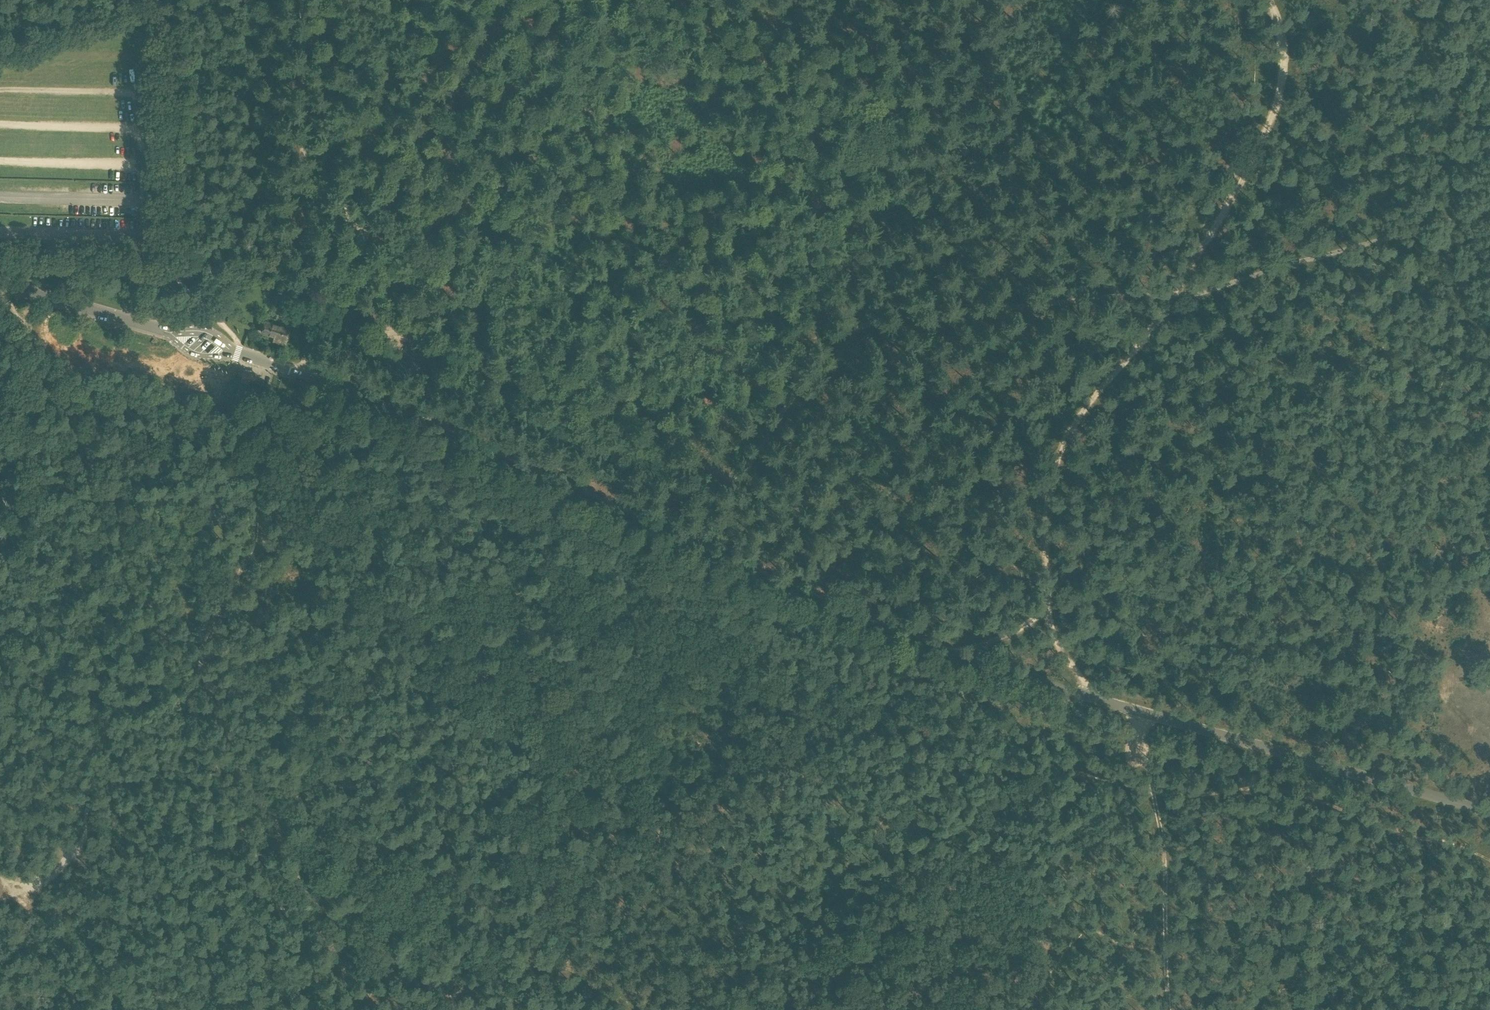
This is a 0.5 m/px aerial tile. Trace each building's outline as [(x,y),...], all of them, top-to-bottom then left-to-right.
[(284,293),(279,309),(289,312),(293,297),(284,293)] [(265,322),(262,332),(274,336),(273,340),(285,344),(289,330),(265,322)] [(237,366),(237,375),(251,376),(252,367),(237,366)] [(202,395),(208,386),(195,378),(189,387),(202,395)]
